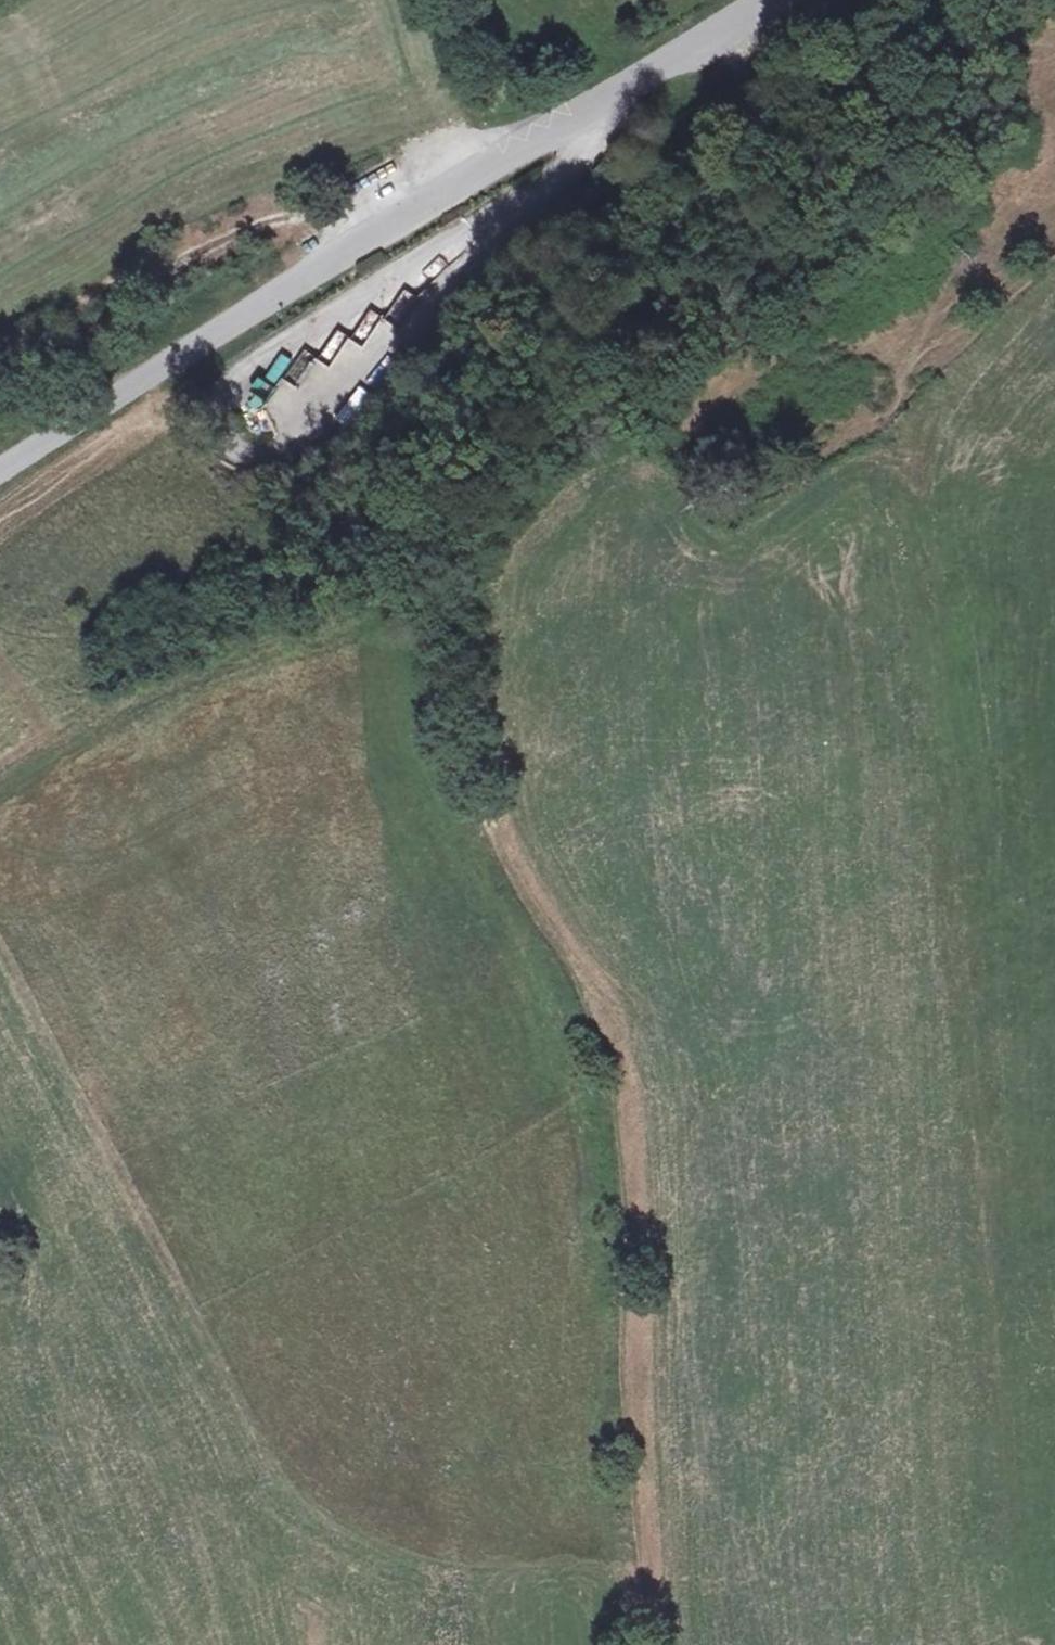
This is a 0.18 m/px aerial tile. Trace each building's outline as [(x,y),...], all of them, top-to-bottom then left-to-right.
[(565,215),(571,223),(591,207),(586,199),(565,215)] [(369,336),(384,316),(373,308),(358,327),(369,336)] [(334,364),(351,338),(337,328),(320,354),(334,364)] [(358,385),(338,418),(351,426),(371,393),(358,385)]
